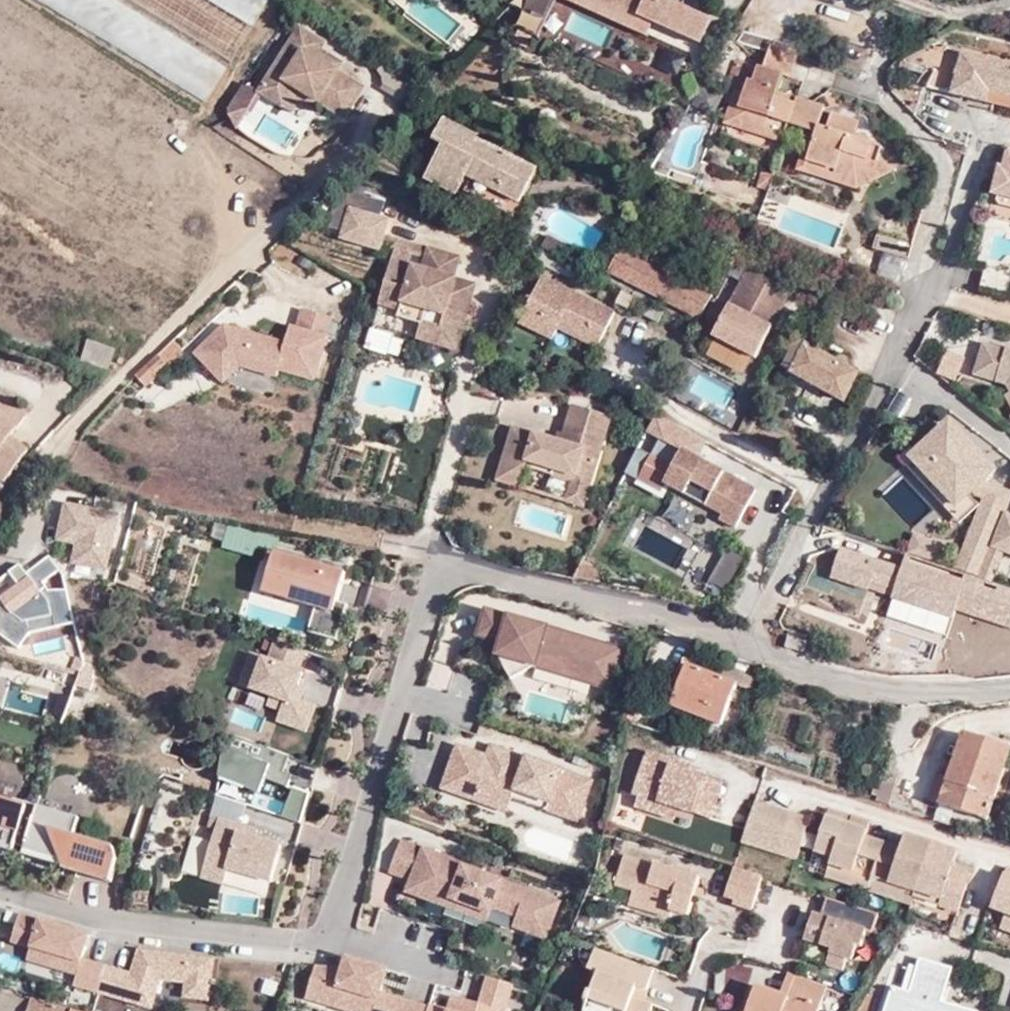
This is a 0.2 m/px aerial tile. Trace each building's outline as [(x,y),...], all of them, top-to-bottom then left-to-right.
[(214,95),(230,64),(167,32),(171,24),(125,0),(30,0),(214,95)] [(235,61),(270,0),(127,0),(235,61)] [(518,27),(520,28),(533,34),(538,36),(554,0),(517,0),(511,6),(525,11),(518,27)] [(645,35),(652,21),(699,43),(710,20),(669,2),(664,0),(567,0),(645,35)] [(262,94),(283,107),(295,88),(344,119),(364,88),(339,71),(343,63),(321,49),(325,42),(299,27),(259,92),(262,94)] [(533,34),(520,28),(513,42),(526,48),(533,34)] [(743,124),(782,137),(787,121),(793,103),(775,97),(776,90),(782,72),(788,74),(795,51),(770,43),(763,66),(757,66),(753,80),(749,78),(745,89),(736,115),(743,124)] [(366,45),(359,57),(378,68),(387,91),(411,104),(425,81),(366,45)] [(962,53),(954,77),(932,71),(928,87),(1009,107),(1009,63),(962,53)] [(726,85),(735,87),(745,89),(749,78),(753,80),(757,66),(734,59),(726,85)] [(244,84),(229,108),(229,112),(229,116),(238,129),(248,113),(251,114),(262,94),(259,92),(244,84)] [(723,124),(781,142),(782,137),(743,124),(736,115),(745,89),(735,87),(723,124)] [(295,88),(283,107),(307,122),(318,104),(319,103),(295,88)] [(793,103),(795,97),(776,90),(775,97),(793,103)] [(793,103),(787,121),(809,129),(816,131),(818,125),(820,119),(823,107),(796,97),(794,104),(793,103)] [(827,127),(818,125),(816,131),(807,162),(845,175),(864,165),(867,159),(876,162),(881,145),(852,135),(857,121),(832,111),(828,122),(827,127)] [(469,169),(475,172),(499,184),(490,202),(512,213),(535,166),(483,141),(484,137),(444,118),(434,140),(444,146),(428,179),(457,193),(469,169)] [(828,122),(820,119),(818,125),(827,127),(828,122)] [(816,131),(809,129),(796,167),(860,188),(897,169),(876,162),(867,159),(864,165),(845,175),(807,162),(816,131)] [(993,194),(1009,198),(1009,151),(1008,153),(1007,154),(1003,168),(999,167),(993,194)] [(499,184),(475,172),(466,190),(490,202),(499,184)] [(346,206),(337,242),(380,253),(390,218),(346,206)] [(989,220),(983,262),(1009,265),(1009,223),(989,220)] [(538,262),(542,264),(561,273),(567,262),(544,250),(538,262)] [(711,294),(620,251),(609,273),(700,316),(711,294)] [(886,252),(878,276),(898,282),(906,259),(886,252)] [(860,268),(870,272),(875,262),(864,258),(860,268)] [(585,285),(583,284),(561,273),(542,264),(513,328),(557,348),(585,285)] [(746,268),(709,342),(754,364),(791,290),(746,268)] [(475,285),(469,283),(463,302),(469,304),(475,285)] [(635,295),(623,288),(616,302),(627,308),(635,295)] [(656,306),(645,301),(639,312),(650,318),(656,306)] [(397,313),(395,320),(419,327),(420,327),(424,313),(399,306),(397,313)] [(279,374),(316,383),(333,316),(297,307),(288,341),(211,321),(199,365),(276,385),(279,374)] [(420,327),(419,327),(414,341),(453,354),(458,340),(438,333),(420,327)] [(365,350),(388,356),(394,336),(371,330),(365,350)] [(845,399),(860,371),(847,365),(848,359),(843,354),(839,354),(835,357),(796,336),(781,364),(845,399)] [(107,377),(116,350),(87,339),(77,367),(107,377)] [(1006,345),(1006,348),(984,341),(974,372),(1006,382),(1009,390),(1009,346),(1006,345)] [(157,353),(137,374),(146,385),(157,376),(153,373),(164,363),(157,353)] [(16,424),(26,411),(0,391),(0,478),(2,480),(27,447),(14,437),(9,433),(16,424)] [(564,440),(555,438),(513,426),(498,478),(586,502),(610,414),(573,405),(565,435),(564,440)] [(21,429),(16,424),(9,433),(14,437),(21,429)] [(684,493),(706,505),(721,514),(719,518),(735,528),(755,488),(667,442),(666,442),(655,464),(670,472),(664,483),(684,493)] [(904,474),(883,491),(911,526),(932,510),(904,474)] [(706,505),(684,493),(678,503),(700,515),(706,505)] [(992,544),(1009,551),(1009,516),(1004,514),(992,544)] [(939,560),(944,543),(912,533),(907,551),(939,560)] [(702,589),(718,599),(743,557),(726,548),(702,589)] [(336,602),(345,572),(274,551),(263,591),(316,607),(308,632),(337,640),(347,604),(336,602)] [(960,574),(916,559),(910,578),(900,575),(887,615),(945,633),(959,593),(954,592),(960,574)] [(853,575),(835,569),(828,587),(846,594),(853,575)] [(608,670),(614,675),(621,649),(593,641),(547,627),(545,633),(564,639),(566,638),(608,670)] [(932,643),(928,656),(951,663),(955,650),(932,643)] [(295,698),(304,672),(247,653),(233,694),(280,710),(274,725),(306,735),(317,706),(295,698)] [(752,690),(756,679),(721,664),(716,676),(687,665),(672,704),(721,725),(737,684),(752,690)] [(608,670),(591,684),(610,689),(614,675),(608,670)] [(987,819),(1009,749),(965,734),(950,778),(939,774),(930,800),(987,819)] [(278,774),(283,758),(234,739),(224,767),(262,780),(266,770),(278,774)] [(591,780),(526,758),(497,748),(493,758),(486,756),(456,745),(441,789),(476,801),(480,788),(511,799),(514,790),(548,802),(546,811),(567,818),(568,814),(578,817),(591,780)] [(497,748),(490,745),(486,756),(493,758),(497,748)] [(638,798),(634,807),(674,820),(677,810),(713,820),(723,782),(706,777),(706,776),(669,764),(671,759),(646,751),(632,796),(638,798)] [(511,799),(480,788),(476,801),(506,812),(511,799)] [(514,790),(511,799),(546,811),(548,802),(514,790)] [(13,852),(16,842),(26,845),(38,806),(38,805),(14,798),(13,801),(0,797),(0,848),(13,852)] [(808,820),(755,803),(743,843),(797,860),(808,820)] [(79,818),(38,806),(26,845),(24,850),(76,866),(74,870),(110,881),(116,859),(113,847),(74,835),(79,818)] [(850,825),(852,817),(828,809),(825,817),(850,825)] [(577,822),(578,817),(568,814),(567,818),(577,822)] [(254,837),(237,832),(239,825),(211,816),(208,827),(215,829),(200,877),(223,884),(227,870),(270,882),(281,846),(254,837)] [(870,823),(852,817),(850,825),(825,817),(814,852),(832,858),(830,865),(854,872),(852,878),(870,884),(880,854),(863,848),(866,837),(870,823)] [(239,825),(237,832),(254,837),(256,829),(239,825)] [(898,860),(880,854),(870,884),(913,898),(932,844),(905,835),(901,849),(898,860)] [(884,843),(866,837),(863,848),(880,854),(884,843)] [(400,840),(388,872),(410,880),(405,891),(446,907),(449,899),(468,906),(471,899),(491,907),(516,916),(512,926),(526,932),(527,928),(545,935),(557,902),(480,873),(481,870),(463,863),(400,840)] [(884,843),(880,854),(898,860),(901,849),(884,843)] [(932,844),(913,898),(958,913),(968,885),(950,879),(953,868),(958,853),(932,844)] [(683,915),(696,877),(622,853),(613,882),(629,888),(625,902),(665,916),(667,909),(683,915)] [(463,863),(481,870),(482,868),(463,861),(463,863)] [(854,872),(830,865),(826,878),(868,892),(870,884),(852,878),(854,872)] [(736,867),(732,866),(723,895),(732,899),(732,902),(750,908),(760,875),(736,867)] [(971,874),(953,868),(950,879),(968,885),(971,874)] [(1004,878),(994,911),(1000,913),(999,918),(1001,918),(1009,921),(1009,879),(1004,878)] [(870,884),(868,892),(910,905),(913,898),(870,884)] [(449,899),(446,907),(486,922),(491,907),(471,899),(468,906),(449,899)] [(798,936),(804,937),(825,945),(820,964),(838,969),(841,958),(847,960),(852,943),(860,946),(864,928),(806,910),(798,936)] [(70,985),(97,994),(98,992),(106,966),(81,959),(85,946),(80,944),(83,933),(19,913),(11,941),(30,947),(54,954),(49,970),(73,977),(70,985)] [(1001,918),(996,935),(1009,939),(1009,921),(1001,918)] [(544,938),(545,935),(527,928),(526,932),(544,938)] [(88,934),(83,933),(80,944),(85,946),(88,934)] [(825,945),(804,937),(797,956),(820,964),(825,945)] [(54,954),(30,947),(25,962),(49,970),(54,954)] [(595,947),(588,967),(597,971),(588,997),(608,1004),(606,1010),(659,1010),(660,1007),(650,1003),(638,999),(643,988),(654,993),(661,971),(595,947)] [(130,973),(106,966),(98,992),(151,1008),(159,978),(185,982),(183,996),(208,1000),(213,957),(138,948),(130,973)] [(428,1007),(379,993),(381,985),(377,984),(381,968),(345,957),(341,970),(314,966),(305,997),(331,1005),(332,1001),(367,1010),(427,1010),(428,1007)] [(942,1002),(952,969),(920,959),(909,993),(894,988),(887,1010),(970,1010),(942,1002)] [(377,984),(381,985),(386,969),(381,968),(377,984)] [(793,975),(786,973),(779,993),(786,995),(793,975)] [(826,986),(793,975),(786,995),(779,993),(755,984),(746,1010),(817,1010),(826,986)] [(511,984),(487,977),(479,1004),(502,1010),(503,1010),(511,984)] [(650,1003),(654,993),(643,988),(638,999),(650,1003)] [(16,996),(0,992),(0,1010),(12,1010),(16,996)] [(31,1001),(16,996),(12,1010),(28,1010),(31,1001)] [(458,998),(452,996),(447,1010),(454,1010),(458,998)] [(588,997),(583,1010),(606,1010),(608,1004),(588,997)] [(31,998),(31,1001),(28,1010),(73,1010),(31,998)] [(479,1004),(458,998),(454,1010),(502,1010),(479,1004)] [(331,1005),(350,1010),(367,1010),(332,1001),(331,1005)]
